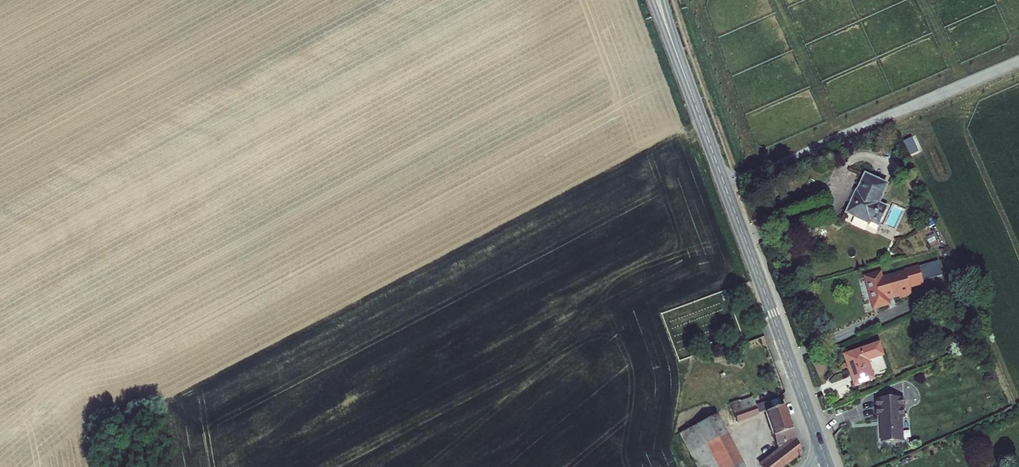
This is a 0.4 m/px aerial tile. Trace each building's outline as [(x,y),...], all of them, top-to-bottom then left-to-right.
[(866,175),(847,214),(870,224),(870,222),(879,227),(888,209),(879,205),(888,186),(866,175)] [(905,273),(882,279),(880,274),(866,278),(874,309),(889,305),(887,299),(899,296),(900,298),(912,295),(910,287),(924,283),(919,266),(905,270),(905,273)] [(879,345),(845,357),(856,386),(874,380),(868,362),(883,356),(879,345)] [(731,377),(739,401),(730,403),(736,422),(764,412),(778,452),(760,466),(761,466),(782,466),(800,454),(783,406),(781,407),(778,399),(755,406),(743,373),(731,377)] [(881,417),(882,443),(903,442),(902,419),(904,418),(903,398),(876,400),(877,417),(881,417)] [(679,434),(696,466),(742,466),(715,415),(679,434)]
